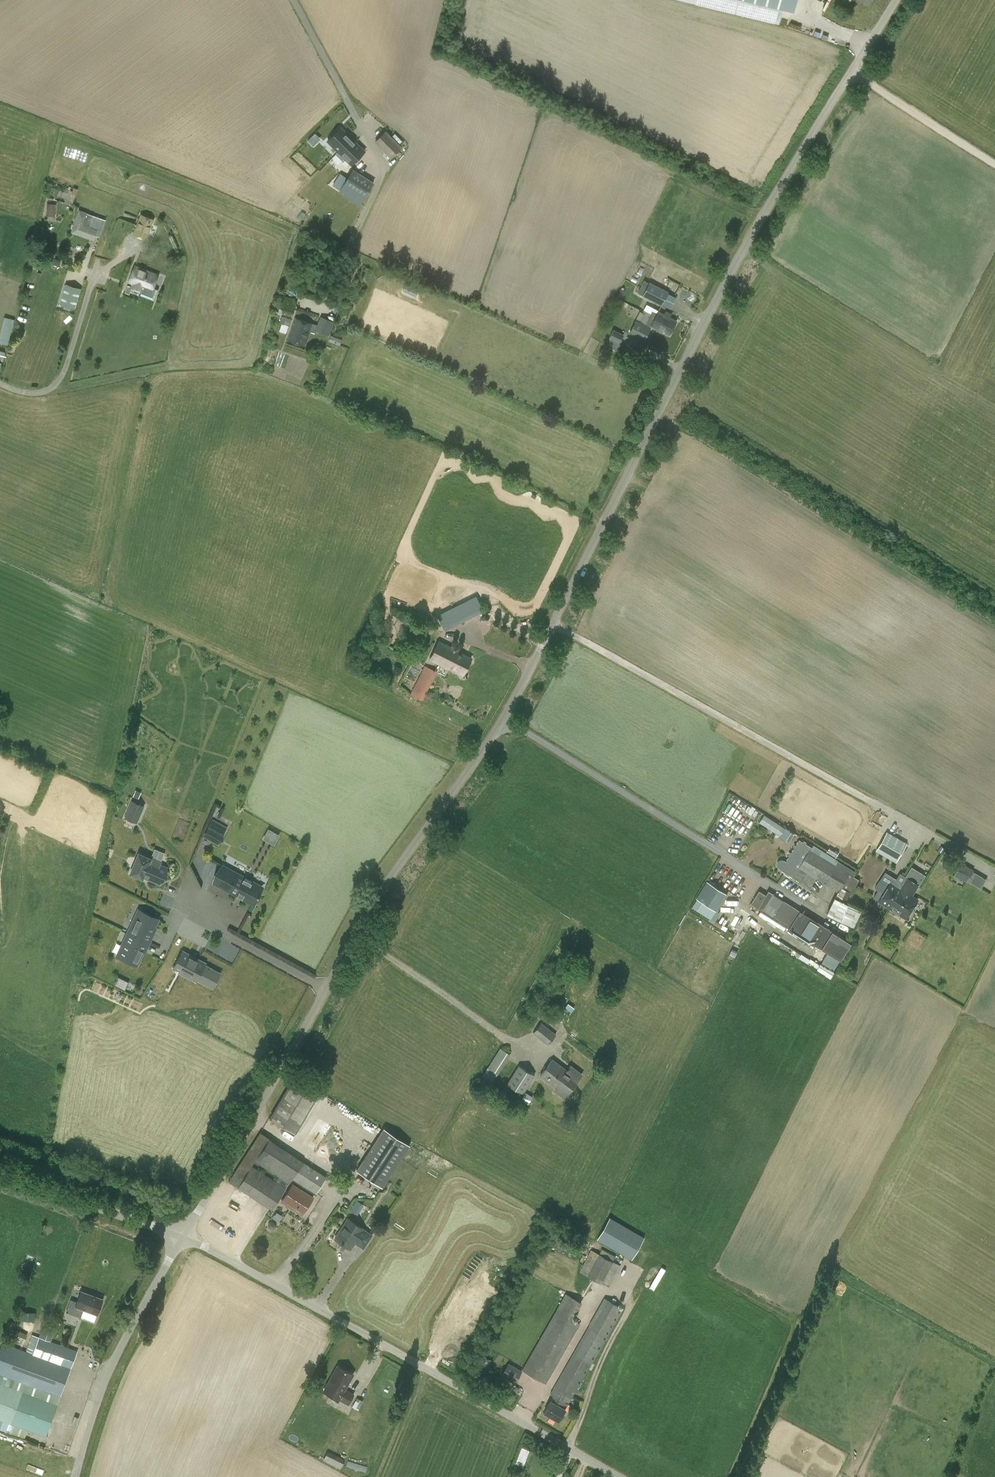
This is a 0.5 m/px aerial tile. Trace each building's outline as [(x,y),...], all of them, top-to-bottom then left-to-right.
[(794,12),(797,0),(746,0),(794,12)] [(342,158),(343,157),(351,164),(364,151),(341,127),(327,141),(338,151),(336,153),(342,158)] [(374,142),(390,158),(402,147),(386,132),(374,142)] [(310,137),(307,139),(313,146),(316,143),(310,137)] [(360,203),(374,182),(352,169),(339,190),(360,203)] [(46,216),(55,216),(56,204),(47,203),(46,216)] [(93,239),(95,235),(99,236),(102,229),(105,220),(87,214),(88,213),(79,210),(75,221),(76,221),(72,232),(93,239)] [(151,290),(157,275),(135,266),(130,281),(133,283),(132,287),(142,291),(144,287),(151,290)] [(665,287),(678,291),(680,283),(668,279),(665,287)] [(669,291),(644,280),(638,292),(642,294),(642,296),(661,306),(669,291)] [(65,283),(59,303),(75,308),(81,288),(65,283)] [(670,335),(676,321),(658,312),(651,325),(670,335)] [(16,318),(4,316),(0,337),(0,342),(11,344),(16,318)] [(279,331),(286,333),(291,319),(281,316),(279,323),(281,324),(279,331)] [(317,326),(312,324),(312,323),(295,318),(288,340),(305,345),(310,331),(316,333),(316,330),(329,335),(333,324),(320,318),(317,326)] [(643,341),(651,327),(636,320),(629,333),(643,341)] [(619,343),(624,334),(615,329),(610,338),(619,343)] [(483,612),(478,601),(440,619),(446,630),(483,612)] [(463,674),(470,659),(457,652),(457,651),(438,642),(430,659),(449,668),(449,667),(463,674)] [(410,694),(423,700),(437,671),(425,665),(410,694)] [(136,789),(133,796),(139,799),(141,792),(136,789)] [(144,806),(133,801),(125,818),(137,822),(144,806)] [(779,836),(789,842),(795,833),(786,826),(785,828),(764,815),(759,822),(767,828),(768,826),(780,834),(779,836)] [(212,818),(203,836),(218,844),(228,827),(212,818)] [(270,828),(265,838),(277,845),(283,834),(270,828)] [(896,862),(906,844),(885,832),(875,850),(896,862)] [(779,868),(781,869),(781,870),(794,878),(810,888),(816,878),(838,891),(835,898),(834,897),(827,913),(853,926),(861,910),(860,909),(867,894),(855,888),(858,880),(854,876),(856,872),(837,861),(835,865),(810,850),(812,847),(798,839),(786,861),(784,860),(782,859),(779,860),(777,861),(777,864),(777,866),(779,868)] [(143,877),(160,883),(166,869),(159,866),(161,861),(151,857),(150,858),(138,853),(131,874),(142,879),(143,877)] [(954,874),(967,882),(974,869),(961,862),(954,874)] [(222,864),(212,883),(254,905),(263,887),(254,882),(254,881),(222,864)] [(917,900),(911,896),(925,875),(911,867),(899,888),(891,883),(879,902),(887,906),(888,904),(907,916),(917,900)] [(980,888),(986,878),(974,870),(968,880),(980,888)] [(267,872),(261,876),(264,881),(270,878),(267,872)] [(728,894),(707,881),(697,895),(696,898),(717,911),(728,894)] [(820,948),(821,947),(830,953),(825,963),(835,969),(841,960),(840,959),(850,943),(800,911),(800,910),(773,894),(762,911),(788,928),(820,948)] [(146,937),(158,943),(167,926),(154,920),(146,937)] [(158,943),(146,937),(137,954),(150,960),(158,943)] [(178,950),(170,965),(202,982),(210,966),(194,958),(195,956),(187,952),(186,954),(178,950)] [(116,983),(128,989),(131,981),(120,976),(116,983)] [(548,1045),(556,1034),(542,1022),(533,1033),(548,1045)] [(497,1074),(510,1054),(500,1048),(488,1068),(497,1074)] [(564,1097),(582,1074),(570,1065),(567,1070),(552,1060),(541,1076),(559,1089),(557,1092),(564,1097)] [(523,1093),(535,1075),(519,1065),(507,1084),(523,1093)] [(293,1078),(269,1118),(295,1133),(319,1094),(293,1078)] [(356,1169),(382,1186),(409,1144),(384,1127),(356,1169)] [(286,1188),(289,1183),(292,1178),(316,1193),(327,1177),(303,1161),(303,1160),(270,1138),(255,1161),(279,1177),(276,1181),(251,1166),(238,1187),(272,1209),(286,1188)] [(326,1166),(330,1160),(317,1153),(314,1158),(326,1166)] [(302,1214),(313,1197),(292,1184),(282,1201),(302,1214)] [(358,1198),(351,1209),(360,1214),(366,1203),(358,1198)] [(220,1204),(217,1209),(233,1217),(236,1212),(220,1204)] [(644,1237),(609,1217),(597,1239),(632,1259),(644,1237)] [(335,1238),(348,1246),(351,1241),(355,1243),(363,1248),(372,1234),(348,1218),(335,1238)] [(599,1254),(591,1249),(580,1271),(610,1286),(621,1264),(613,1260),(615,1256),(601,1249),(599,1254)] [(94,1321),(97,1314),(102,1299),(81,1291),(77,1302),(70,1299),(66,1311),(94,1321)] [(565,1293),(522,1370),(546,1384),(580,1324),(572,1319),(582,1302),(565,1293)] [(558,1420),(564,1409),(568,1404),(623,1309),(604,1298),(550,1394),(554,1396),(551,1401),(544,1412),(558,1420)] [(12,1339),(27,1346),(31,1338),(27,1336),(28,1334),(17,1329),(12,1339)] [(3,1343),(0,1352),(0,1419),(46,1436),(71,1368),(3,1343)] [(475,1371),(483,1376),(493,1361),(484,1356),(475,1371)] [(501,1376),(515,1383),(522,1370),(509,1363),(501,1376)] [(324,1391),(338,1399),(348,1405),(355,1393),(345,1388),(353,1374),(338,1365),(324,1391)] [(323,1460),(341,1468),(345,1460),(328,1451),(323,1460)] [(349,1460),(348,1466),(366,1471),(368,1466),(349,1460)]
